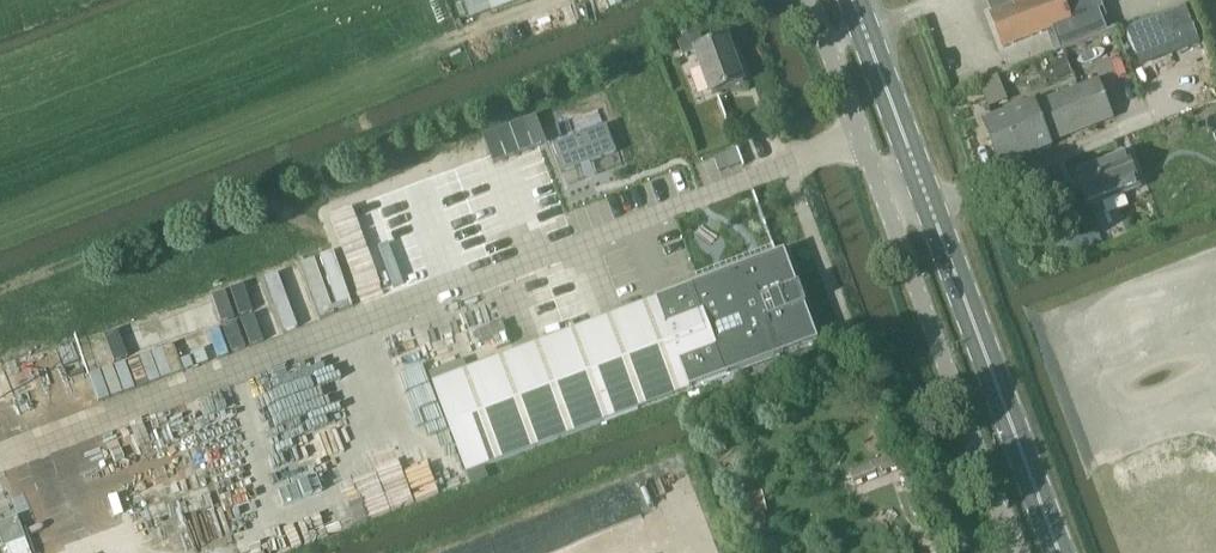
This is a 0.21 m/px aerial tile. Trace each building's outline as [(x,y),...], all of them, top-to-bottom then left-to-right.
[(492,11),(507,5),(522,0),(488,0),(492,11)] [(999,12),(991,15),(1003,48),(1053,29),(1061,50),(1107,32),(1098,9),(1104,7),(1101,0),(994,0),(999,12)] [(706,47),(701,35),(679,43),(684,56),(696,52),(712,95),(744,83),(728,39),(706,47)] [(1115,119),(1100,79),(1038,103),(1037,101),(985,121),(1002,166),(1054,146),(1053,143),(1115,119)] [(554,148),(563,174),(617,154),(607,128),(554,148)] [(1087,208),(1143,188),(1130,152),(1074,173),(1087,208)] [(468,473),(556,440),(819,341),(785,252),(435,384),(468,473)]
